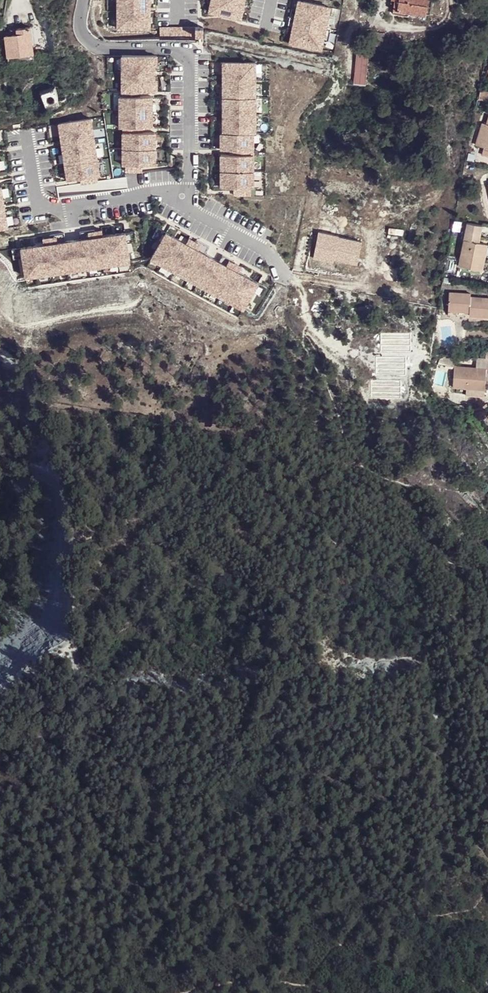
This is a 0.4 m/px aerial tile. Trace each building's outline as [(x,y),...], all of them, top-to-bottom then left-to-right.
[(150,0),(117,0),(117,9),(120,9),(120,12),(117,12),(117,28),(119,28),(150,29),(150,0)] [(210,13),(241,19),(245,0),(212,0),(210,13)] [(426,14),(428,0),(395,0),(393,13),(410,15),(410,12),(426,14)] [(33,54),(29,27),(16,28),(16,34),(5,35),(5,43),(7,57),(33,54)] [(198,28),(160,28),(160,39),(198,39),(198,28)] [(156,54),(122,54),(122,90),(154,89),(156,89),(156,78),(154,78),(154,64),(156,64),(156,54)] [(363,56),(357,83),(365,85),(370,57),(363,56)] [(256,131),(256,60),(224,60),(222,60),(222,71),(224,71),(224,85),(222,85),(222,106),(224,106),(224,121),(222,121),(222,131),(222,147),(253,147),(253,131),(256,131)] [(480,90),(479,99),(487,101),(487,92),(480,90)] [(152,94),(120,94),(119,125),(152,125),(152,94)] [(486,101),(477,99),(476,107),(484,109),(486,101)] [(91,116),(59,121),(67,179),(99,174),(91,116)] [(487,124),(482,123),(476,144),(484,147),(482,154),(487,156),(487,119),(487,124)] [(155,130),(123,131),(123,163),(155,163),(155,130)] [(254,152),(221,152),(221,185),(254,186),(254,152)] [(479,242),(483,224),(467,221),(464,238),(467,238),(461,267),(482,270),(487,244),(479,242)] [(21,247),(25,277),(128,261),(124,233),(102,236),(101,229),(94,230),(94,229),(79,231),(79,232),(80,239),(65,241),(64,234),(64,232),(49,234),(50,236),(42,237),(43,244),(21,247)] [(218,260),(205,253),(208,248),(209,245),(196,238),(194,240),(188,237),(185,242),(166,231),(151,257),(242,308),(257,282),(237,271),(240,266),(234,262),(235,261),(222,254),(221,255),(218,260)] [(448,292),(448,307),(469,308),(469,315),(487,315),(487,297),(470,296),(470,293),(448,292)] [(453,367),(454,357),(444,356),(442,366),(453,367)] [(485,358),(477,358),(476,368),(454,367),(453,388),(484,389),(485,383),(486,368),(487,368),(487,359),(485,358)]
